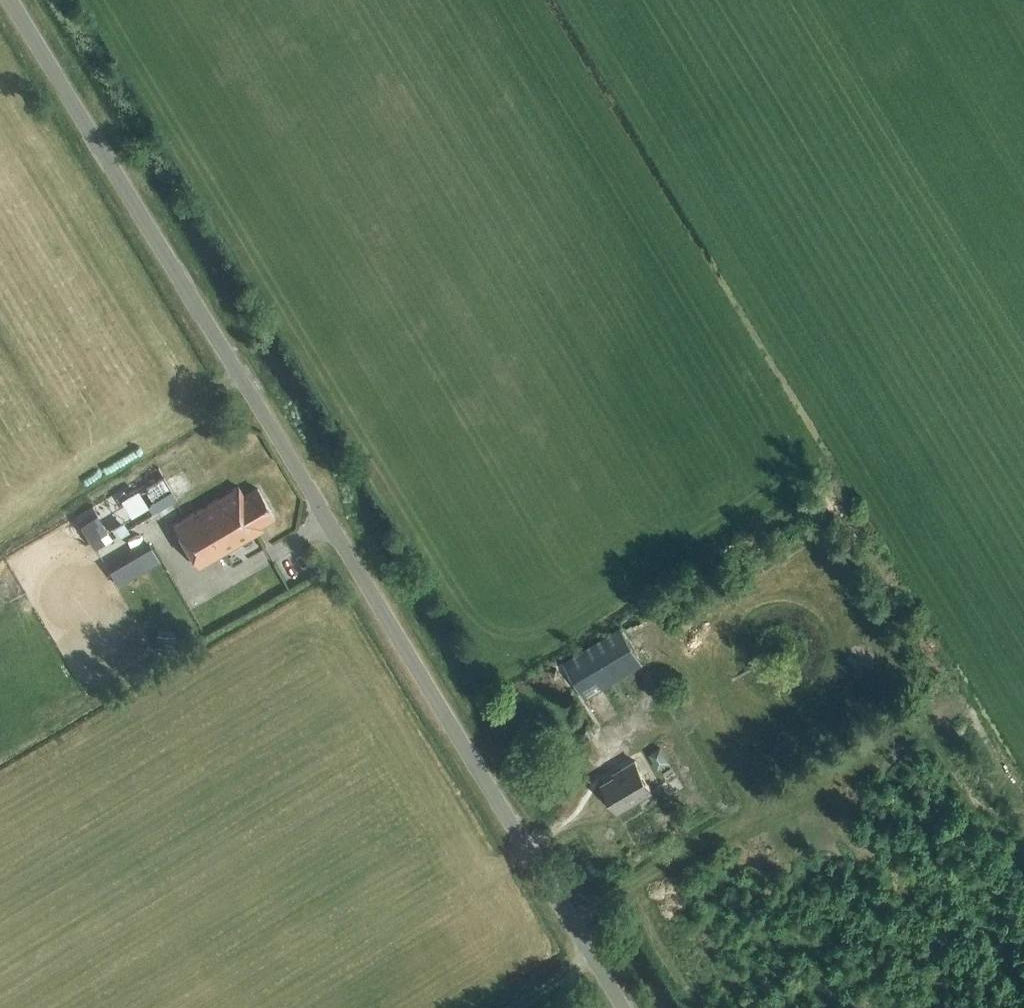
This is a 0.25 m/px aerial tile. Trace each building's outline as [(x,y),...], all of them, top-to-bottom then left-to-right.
[(192,492),(211,481),(191,449),(78,516),(96,548),(179,500),(192,492)] [(175,522),(192,552),(200,565),(258,532),(255,527),(276,516),(260,488),(246,495),(241,485),(175,522)] [(150,546),(135,554),(145,570),(159,561),(150,546)] [(123,561),(109,570),(118,585),(133,577),(123,561)] [(586,700),(643,664),(621,627),(562,661),(567,671),(586,700)] [(619,809),(653,789),(636,760),(622,768),(624,771),(603,784),(619,809)]
